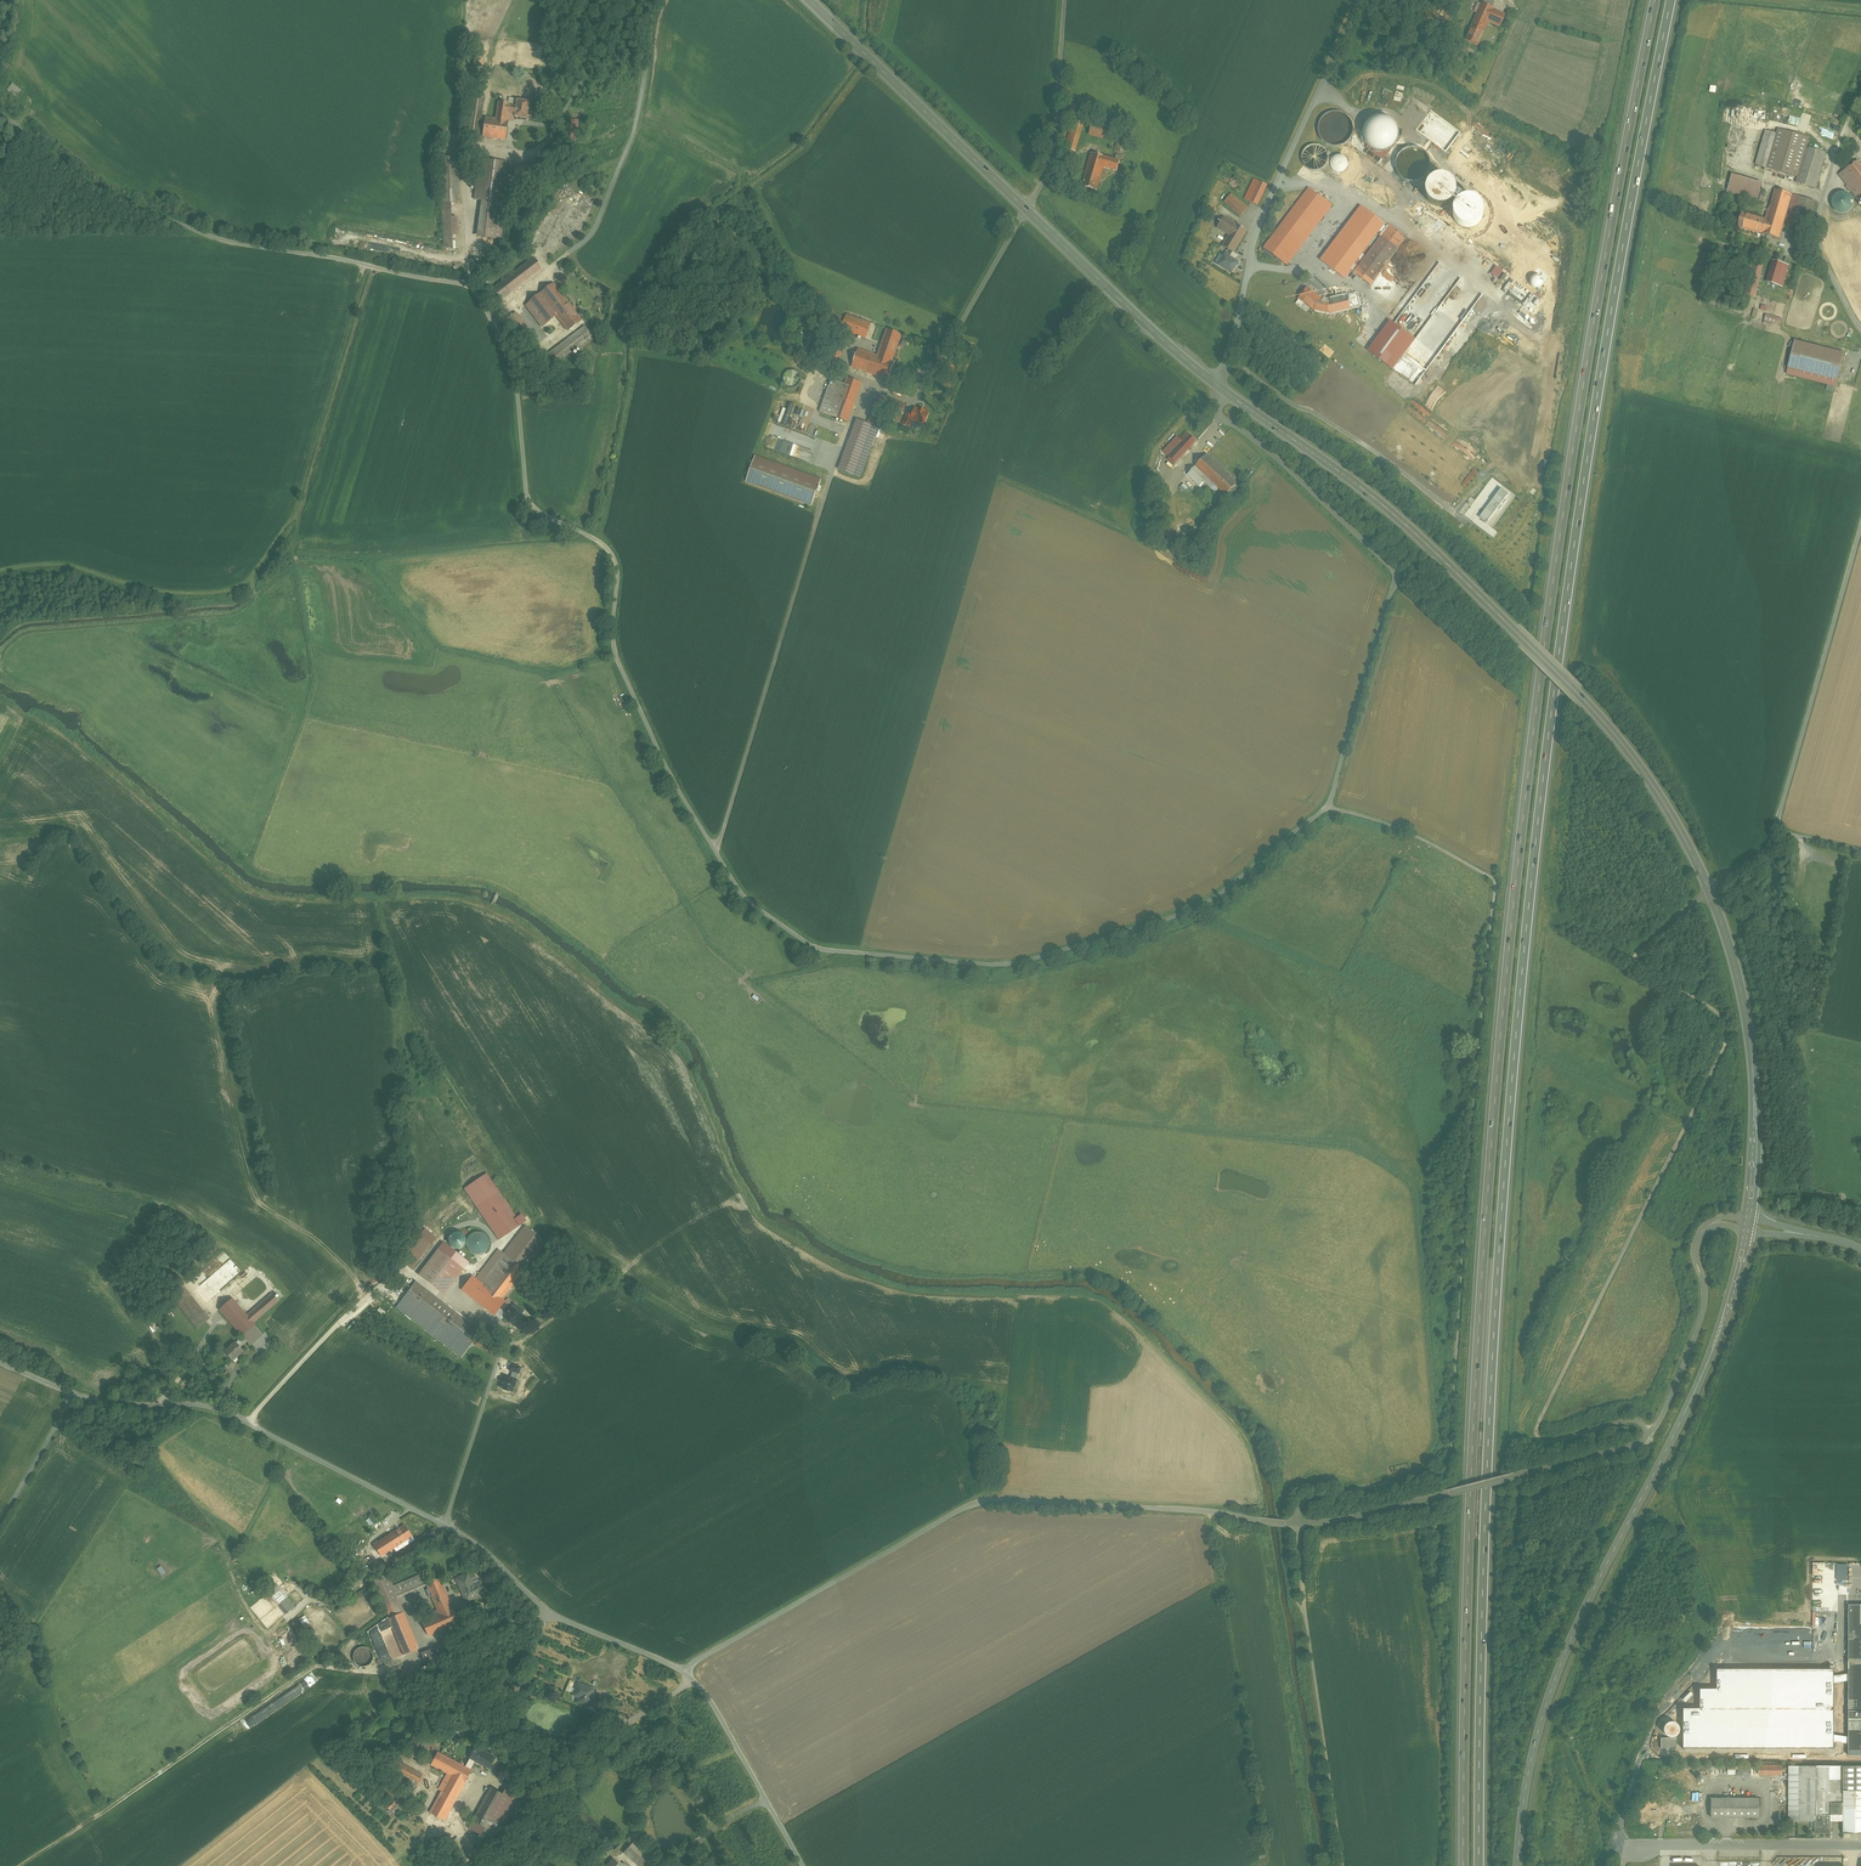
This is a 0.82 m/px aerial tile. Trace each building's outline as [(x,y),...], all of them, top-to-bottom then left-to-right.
[(1506,15),(1482,4),(1476,16),(1488,21),(1500,27),(1506,15)] [(1488,21),(1476,16),(1466,39),(1478,45),(1488,21)] [(483,45),(475,45),(474,66),(483,66),(483,45)] [(7,91),(16,97),(21,90),(11,84),(7,91)] [(517,105),(509,104),(509,103),(499,102),(496,119),(507,120),(507,119),(508,114),(515,116),(527,118),(529,102),(517,100),(517,105)] [(1072,104),(1064,116),(1069,119),(1077,107),(1072,104)] [(1321,138),(1324,142),(1329,145),(1334,146),(1340,145),(1345,143),(1349,139),(1352,133),(1353,128),(1351,122),(1348,117),(1343,113),(1338,111),(1332,112),(1326,114),(1322,117),(1319,122),(1318,127),(1318,133),(1321,138)] [(496,119),(486,117),(483,136),(506,140),(508,120),(507,119),(507,120),(496,119)] [(1367,119),(1365,132),(1366,136),(1366,135),(1368,147),(1381,149),(1396,147),(1398,134),(1395,119),(1381,117),(1367,119)] [(578,120),(566,120),(566,140),(578,140),(578,120)] [(1084,124),(1074,121),(1065,149),(1076,152),(1084,124)] [(1112,127),(1093,122),(1089,134),(1108,140),(1112,127)] [(1453,142),(1460,128),(1457,126),(1449,139),(1453,142)] [(1131,133),(1121,130),(1115,151),(1118,152),(1125,154),(1131,133)] [(1778,134),(1766,130),(1756,165),(1768,168),(1778,134)] [(1785,131),(1773,170),(1792,175),(1804,136),(1785,131)] [(1443,138),(1440,144),(1447,149),(1451,142),(1443,138)] [(1327,162),(1328,157),(1327,152),(1324,148),(1320,145),(1315,145),(1310,146),(1305,149),(1303,153),(1302,158),(1303,163),(1306,167),(1310,170),(1315,171),(1320,170),(1324,167),(1327,162)] [(1826,152),(1807,147),(1796,182),(1816,188),(1826,152)] [(1419,180),(1423,178),(1427,174),(1429,169),(1430,163),(1428,158),(1425,153),(1420,149),(1415,148),(1409,148),(1404,150),(1399,154),(1397,159),(1396,164),(1397,170),(1399,174),(1403,178),(1408,180),(1413,181),(1419,180)] [(1106,157),(1092,153),(1089,163),(1104,167),(1106,157)] [(1346,158),(1343,156),(1341,155),(1338,155),(1335,156),(1332,159),(1331,162),(1330,165),(1332,169),(1334,171),(1337,173),(1340,173),(1344,172),(1346,170),(1347,168),(1348,164),(1347,161),(1346,158)] [(1120,161),(1106,157),(1104,167),(1117,171),(1120,161)] [(510,163),(480,159),(475,200),(482,200),(505,203),(508,178),(510,163)] [(1858,161),(1847,170),(1860,188),(1860,164),(1858,161)] [(1104,167),(1089,163),(1082,186),(1097,190),(1104,167)] [(540,167),(516,164),(513,179),(538,182),(540,167)] [(1255,179),(1245,199),(1258,205),(1268,185),(1255,179)] [(1771,188),(1762,186),(1759,202),(1766,203),(1768,194),(1770,194),(1771,188)] [(1308,189),(1264,248),(1287,266),(1332,207),(1308,189)] [(1776,190),(1770,209),(1769,208),(1766,219),(1767,219),(1763,233),(1780,238),(1792,195),(1776,190)] [(1853,207),(1854,203),(1853,199),(1851,195),(1847,193),(1843,192),(1839,193),(1836,196),(1834,199),(1833,203),(1834,207),(1836,210),(1840,213),(1844,213),(1848,212),(1851,210),(1853,207)] [(1246,210),(1229,196),(1225,202),(1241,216),(1246,210)] [(1816,201),(1801,197),(1793,224),(1804,227),(1808,228),(1816,201)] [(505,203),(482,200),(477,237),(494,239),(501,240),(505,203)] [(451,203),(442,203),(444,247),(453,249),(452,235),(458,235),(457,217),(452,217),(451,203)] [(1360,206),(1320,259),(1344,277),(1384,224),(1360,206)] [(1766,219),(1743,212),(1738,227),(1757,233),(1757,232),(1763,233),(1767,219),(1766,219)] [(1247,231),(1236,224),(1224,217),(1217,228),(1229,235),(1223,246),(1229,249),(1233,252),(1234,253),(1247,231)] [(1390,225),(1354,272),(1371,285),(1406,238),(1390,225)] [(1808,228),(1804,227),(1799,244),(1806,246),(1810,229),(1808,228)] [(1233,252),(1229,249),(1225,255),(1222,260),(1223,261),(1220,265),(1232,272),(1238,263),(1230,258),(1233,252)] [(534,258),(491,291),(499,302),(542,270),(534,258)] [(1543,258),(1534,280),(1547,285),(1549,281),(1545,280),(1553,261),(1543,258)] [(1788,264),(1773,260),(1767,282),(1782,286),(1788,264)] [(1755,262),(1745,295),(1754,298),(1764,265),(1755,262)] [(1816,268),(1807,264),(1805,268),(1813,273),(1816,268)] [(567,302),(553,284),(528,303),(529,303),(526,305),(542,327),(549,321),(557,315),(554,312),(567,302)] [(823,293),(805,287),(803,295),(820,301),(823,293)] [(1322,300),(1307,288),(1299,299),(1305,302),(1314,310),(1317,307),(1322,300)] [(799,294),(791,302),(795,306),(803,298),(799,294)] [(1322,300),(1317,307),(1321,310),(1327,303),(1322,300)] [(567,302),(554,312),(557,315),(568,330),(581,321),(567,302)] [(780,312),(783,318),(790,315),(787,309),(780,312)] [(837,315),(823,310),(821,315),(820,318),(835,323),(837,315)] [(540,347),(515,313),(509,318),(533,352),(540,347)] [(846,318),(837,315),(835,323),(833,326),(866,338),(872,323),(847,314),(846,318)] [(1778,319),(1766,316),(1765,320),(1781,324),(1783,319),(1778,318),(1778,319)] [(549,321),(542,327),(549,335),(556,330),(549,321)] [(1394,323),(1372,353),(1393,369),(1416,339),(1394,323)] [(561,345),(546,356),(553,365),(593,336),(585,326),(561,344),(561,345)] [(901,335),(887,330),(878,356),(892,361),(901,335)] [(837,339),(825,372),(834,375),(840,359),(839,358),(840,356),(841,356),(846,342),(837,339)] [(1844,354),(1795,342),(1789,367),(1838,379),(1844,354)] [(878,356),(858,349),(852,367),(888,380),(895,362),(892,361),(878,356)] [(1423,368),(1428,372),(1443,354),(1439,351),(1423,368)] [(949,360),(945,364),(950,369),(954,366),(949,360)] [(1838,379),(1789,367),(1787,374),(1836,386),(1838,379)] [(798,384),(797,371),(784,371),(785,385),(798,384)] [(1391,378),(1388,383),(1412,396),(1420,383),(1399,371),(1394,380),(1391,378)] [(846,385),(832,380),(820,412),(848,422),(862,383),(848,378),(846,385)] [(878,394),(868,423),(872,425),(877,427),(884,407),(887,398),(878,394)] [(905,404),(887,398),(884,407),(902,414),(905,404)] [(1429,418),(1432,414),(1413,400),(1410,403),(1429,418)] [(778,402),(773,418),(778,420),(784,404),(778,402)] [(913,421),(925,426),(930,412),(915,406),(912,414),(907,412),(902,424),(910,428),(913,421)] [(796,428),(798,422),(790,419),(788,425),(796,428)] [(807,428),(808,420),(800,419),(799,425),(802,425),(802,426),(807,428)] [(868,423),(858,420),(839,469),(853,475),(872,425),(868,423)] [(783,441),(813,450),(816,438),(789,430),(789,432),(786,431),(783,441)] [(1187,432),(1180,439),(1183,442),(1190,434),(1187,432)] [(1196,441),(1190,434),(1183,442),(1169,456),(1176,463),(1196,441)] [(1206,455),(1188,475),(1201,487),(1209,479),(1220,468),(1206,455)] [(758,457),(748,483),(812,506),(822,479),(758,457)] [(1237,484),(1220,468),(1209,479),(1226,495),(1237,484)] [(1158,491),(1165,493),(1168,484),(1161,481),(1158,491)] [(1184,483),(1179,488),(1185,493),(1189,489),(1184,483)] [(1479,517),(1486,522),(1508,493),(1501,488),(1479,517)] [(502,1191),(481,1205),(503,1237),(524,1223),(502,1191)] [(461,1247),(464,1246),(466,1244),(467,1242),(467,1239),(466,1236),(465,1234),(463,1232),(460,1231),(458,1231),(455,1232),(453,1234),(451,1236),(451,1239),(451,1241),(452,1244),(454,1246),(456,1247),(459,1248),(461,1247)] [(483,1234),(478,1232),(474,1233),(470,1236),(468,1240),(467,1244),(468,1248),(471,1252),(475,1254),(479,1255),(483,1253),(487,1251),(489,1247),(489,1241),(487,1237),(483,1234)] [(460,1266),(439,1250),(419,1275),(440,1291),(460,1266)] [(504,1254),(482,1283),(472,1276),(462,1289),(495,1315),(500,1308),(504,1303),(505,1302),(502,1299),(525,1270),(504,1254)] [(414,1255),(407,1265),(412,1270),(420,1260),(414,1255)] [(481,1332),(417,1282),(404,1299),(433,1322),(427,1330),(462,1357),(481,1332)] [(210,1318),(182,1285),(170,1295),(198,1328),(210,1318)] [(247,1316),(232,1299),(220,1309),(243,1336),(255,1326),(253,1323),(279,1301),(273,1294),(247,1316)] [(527,1319),(521,1314),(524,1311),(520,1308),(518,1312),(512,1307),(511,1308),(504,1303),(500,1308),(507,1313),(504,1317),(520,1329),(527,1319)] [(243,1336),(247,1342),(251,1345),(263,1335),(255,1326),(243,1336)] [(236,1342),(225,1352),(233,1361),(233,1360),(239,1355),(240,1355),(244,1351),(241,1347),(247,1342),(243,1337),(237,1343),(236,1342)] [(459,1361),(461,1357),(450,1351),(448,1354),(459,1361)] [(366,1520),(369,1526),(374,1523),(370,1517),(366,1520)] [(405,1525),(387,1536),(395,1548),(397,1551),(415,1540),(405,1525)] [(387,1536),(374,1545),(381,1556),(395,1548),(387,1536)] [(161,1566),(157,1569),(162,1576),(166,1573),(161,1566)] [(468,1573),(456,1579),(466,1601),(486,1593),(481,1581),(473,1584),(468,1573)] [(423,1574),(393,1587),(397,1596),(426,1583),(426,1584),(427,1583),(423,1574)] [(440,1614),(422,1621),(428,1635),(459,1622),(453,1609),(439,1578),(427,1583),(440,1614)] [(295,1606),(278,1585),(268,1593),(286,1614),(295,1606)] [(369,1586),(362,1591),(365,1595),(371,1591),(369,1586)] [(397,1600),(385,1605),(390,1617),(402,1613),(397,1600)] [(1849,1605),(1849,1719),(1849,1756),(1860,1756),(1860,1605),(1849,1605)] [(390,1617),(389,1618),(404,1655),(417,1649),(402,1613),(390,1617)] [(305,1615),(299,1619),(304,1627),(310,1624),(305,1615)] [(471,1637),(460,1640),(462,1646),(472,1643),(471,1637)] [(373,1661),(373,1657),(372,1653),(370,1650),(367,1648),(363,1648),(360,1649),(357,1651),(355,1654),(354,1658),(355,1661),(357,1664),(360,1666),(364,1667),(368,1666),(371,1664),(373,1661)] [(1682,1708),(1682,1749),(1834,1748),(1834,1669),(1716,1669),(1716,1689),(1699,1689),(1699,1708),(1682,1708)] [(594,1689),(578,1683),(574,1695),(575,1693),(583,1697),(581,1703),(587,1706),(590,1698),(591,1694),(592,1694),(594,1689)] [(601,1719),(596,1724),(600,1729),(605,1724),(601,1719)] [(1665,1733),(1666,1735),(1669,1737),(1671,1737),(1674,1737),(1676,1736),(1678,1734),(1679,1732),(1679,1729),(1679,1727),(1678,1725),(1676,1723),(1674,1722),(1672,1721),(1669,1722),(1667,1723),(1665,1725),(1664,1728),(1664,1731),(1665,1733)] [(417,1732),(405,1754),(417,1761),(429,1740),(417,1732)] [(1661,1738),(1661,1748),(1676,1748),(1676,1738),(1661,1738)] [(495,1757),(477,1746),(466,1766),(472,1770),(476,1761),(489,1768),(495,1757)] [(466,1766),(438,1752),(431,1764),(448,1773),(439,1789),(442,1791),(430,1813),(444,1820),(472,1770),(466,1766)] [(538,1760),(525,1755),(522,1762),(536,1766),(538,1760)] [(423,1775),(400,1762),(394,1774),(417,1786),(423,1775)] [(1799,1766),(1789,1766),(1789,1821),(1799,1821),(1799,1766)] [(1843,1766),(1799,1766),(1799,1821),(1815,1821),(1832,1821),(1831,1821),(1831,1779),(1843,1779),(1843,1766)] [(1843,1766),(1843,1779),(1831,1779),(1831,1821),(1832,1821),(1844,1821),(1844,1833),(1851,1833),(1860,1833),(1860,1766),(1843,1766)] [(491,1788),(469,1828),(482,1835),(480,1838),(490,1844),(502,1822),(505,1823),(519,1797),(506,1790),(503,1794),(491,1788)] [(398,1793),(386,1806),(393,1813),(405,1800),(398,1793)] [(1759,1798),(1711,1798),(1712,1817),(1759,1817),(1759,1798)] [(1832,1821),(1815,1821),(1815,1833),(1831,1833),(1832,1821)] [(634,1841),(624,1852),(639,1865),(645,1865),(651,1859),(653,1857),(634,1841)]
